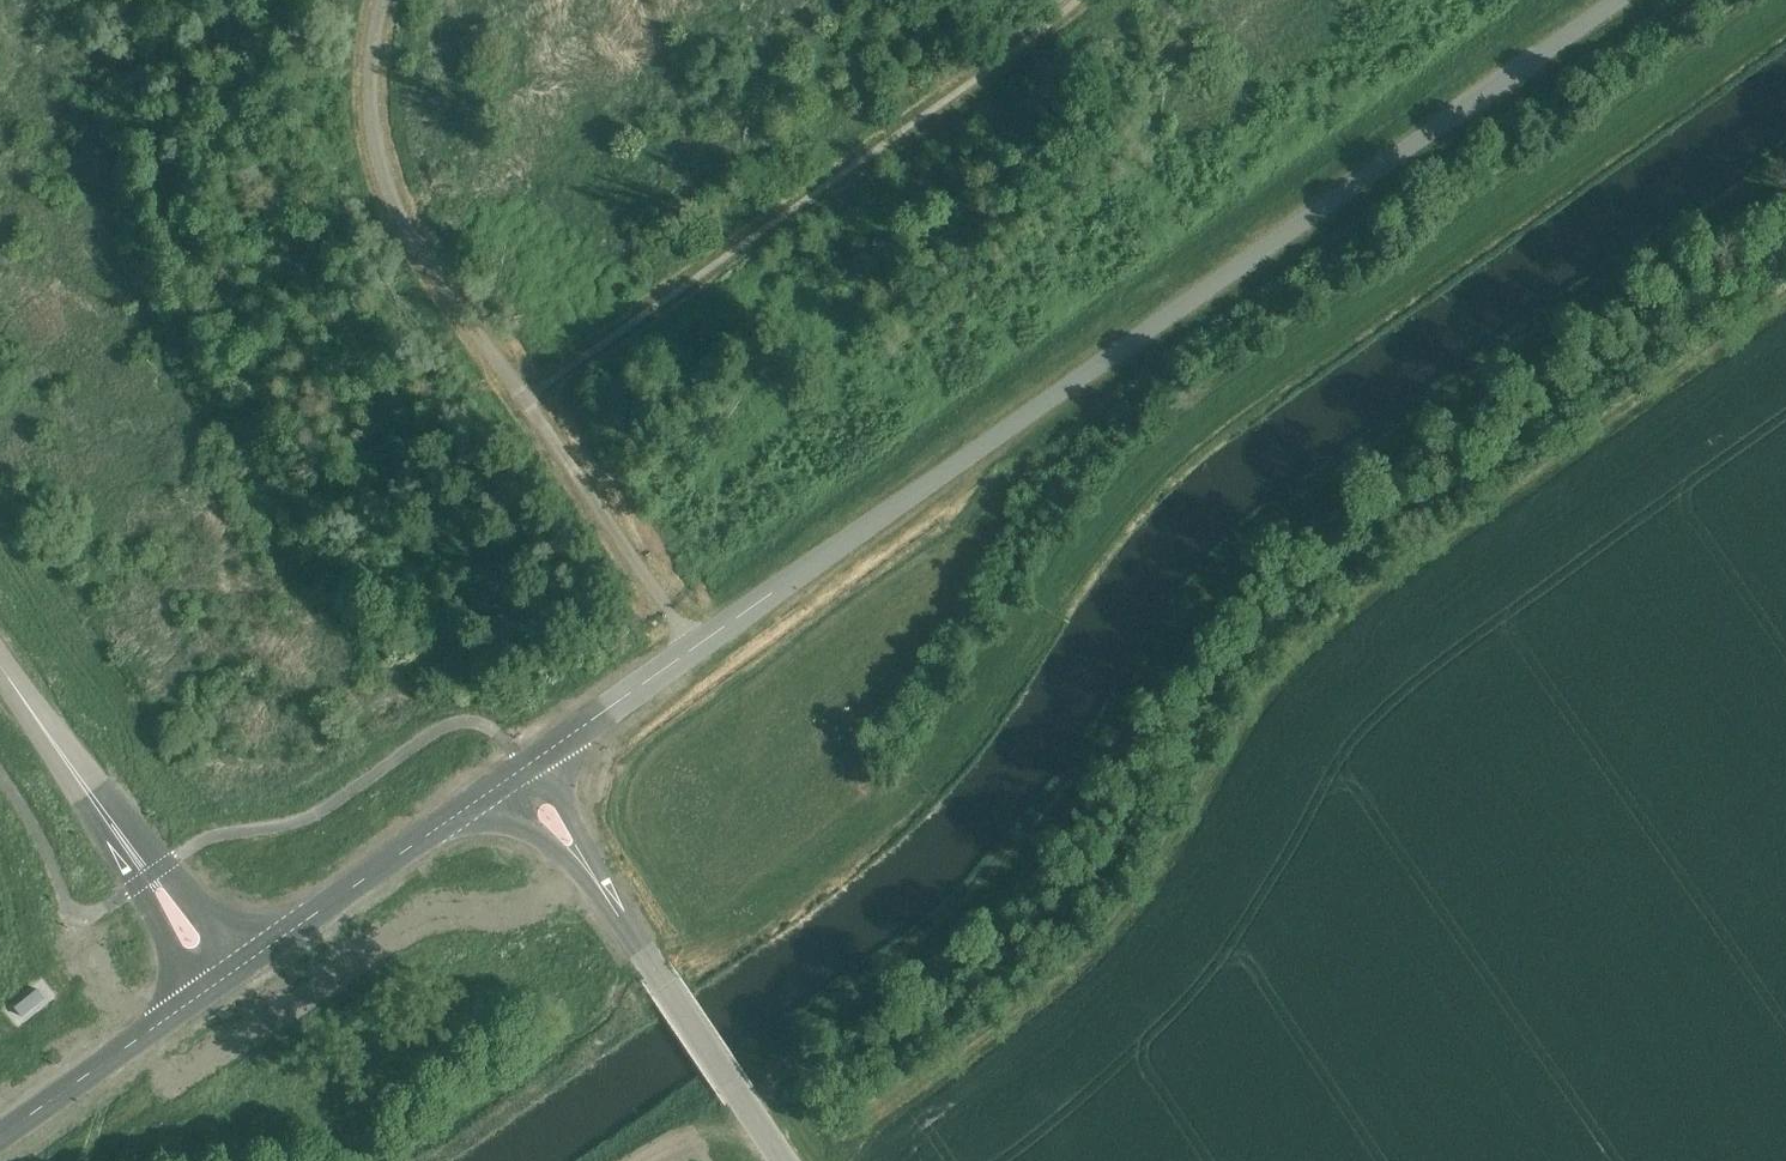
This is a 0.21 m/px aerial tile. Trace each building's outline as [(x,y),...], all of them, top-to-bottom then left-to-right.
[(44,999),(38,990),(15,1008),(22,1016),(44,999)]
